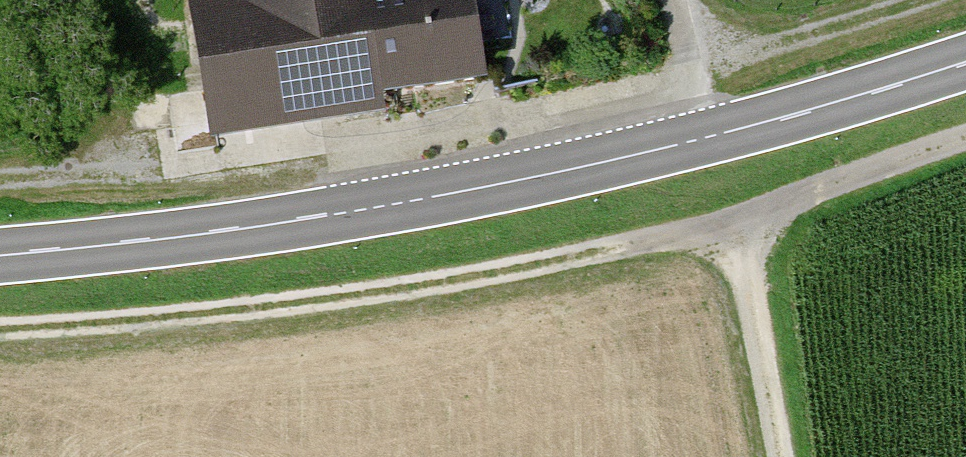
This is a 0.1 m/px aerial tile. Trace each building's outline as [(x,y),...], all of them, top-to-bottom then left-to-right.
[(472,86),(463,0),(249,0),(250,9),(202,14),(213,114),(472,86)]
